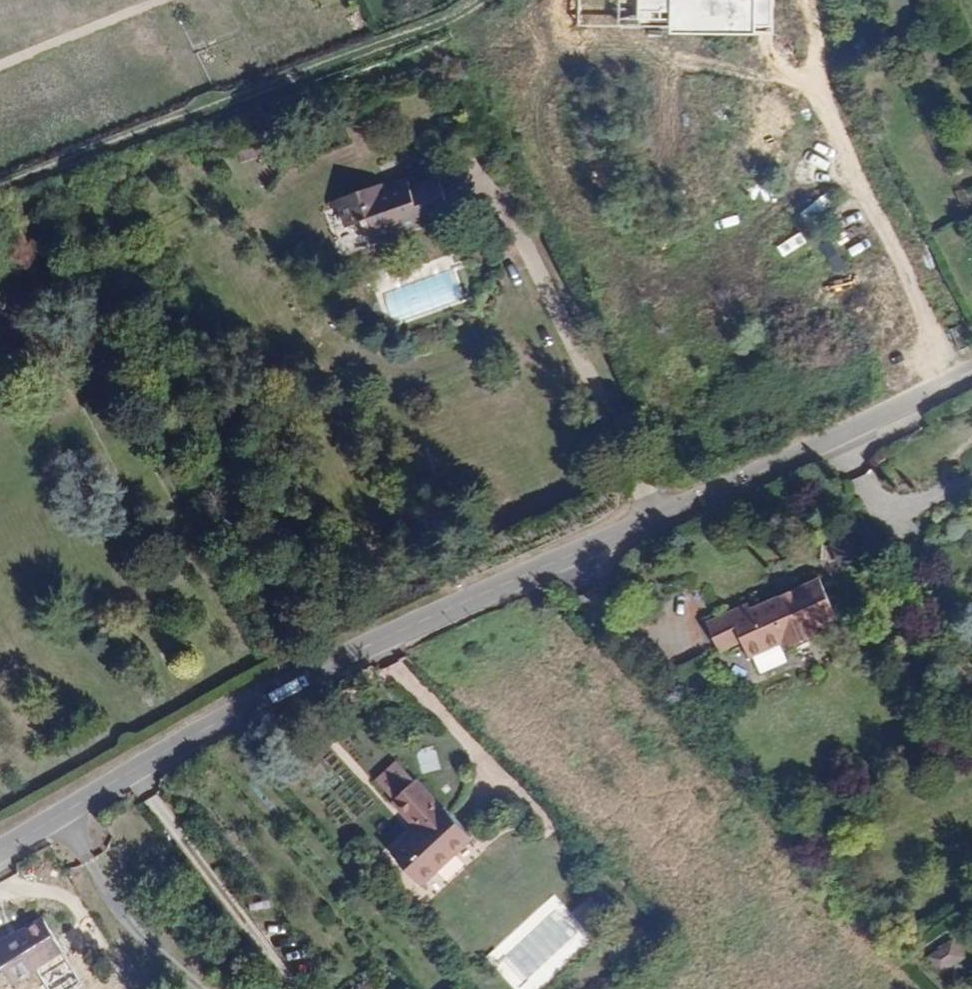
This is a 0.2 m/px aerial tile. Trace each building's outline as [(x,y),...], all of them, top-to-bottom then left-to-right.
[(577,28),(774,32),(775,0),(577,0),(577,28)] [(337,199),(340,207),(347,228),(363,222),(370,243),(451,214),(439,181),(430,184),(427,176),(400,185),(401,188),(387,193),(383,183),(337,199)] [(801,215),(810,224),(834,203),(825,193),(801,215)] [(332,209),(340,207),(337,199),(330,202),(332,209)] [(785,258),(808,243),(801,233),(778,247),(785,258)] [(815,580),(746,612),(744,606),(703,625),(715,653),(738,642),(746,659),(780,643),(783,650),(814,635),(811,628),(833,618),(815,580)] [(471,838),(444,809),(442,810),(415,781),(414,782),(395,761),(374,780),(393,801),(392,802),(419,831),(392,856),(419,886),(471,838)] [(9,934),(0,940),(0,968),(11,986),(63,954),(41,919),(16,935),(11,938),(9,934)] [(926,953),(936,974),(964,960),(955,940),(926,953)] [(356,988),(375,988),(368,980),(356,988)]
